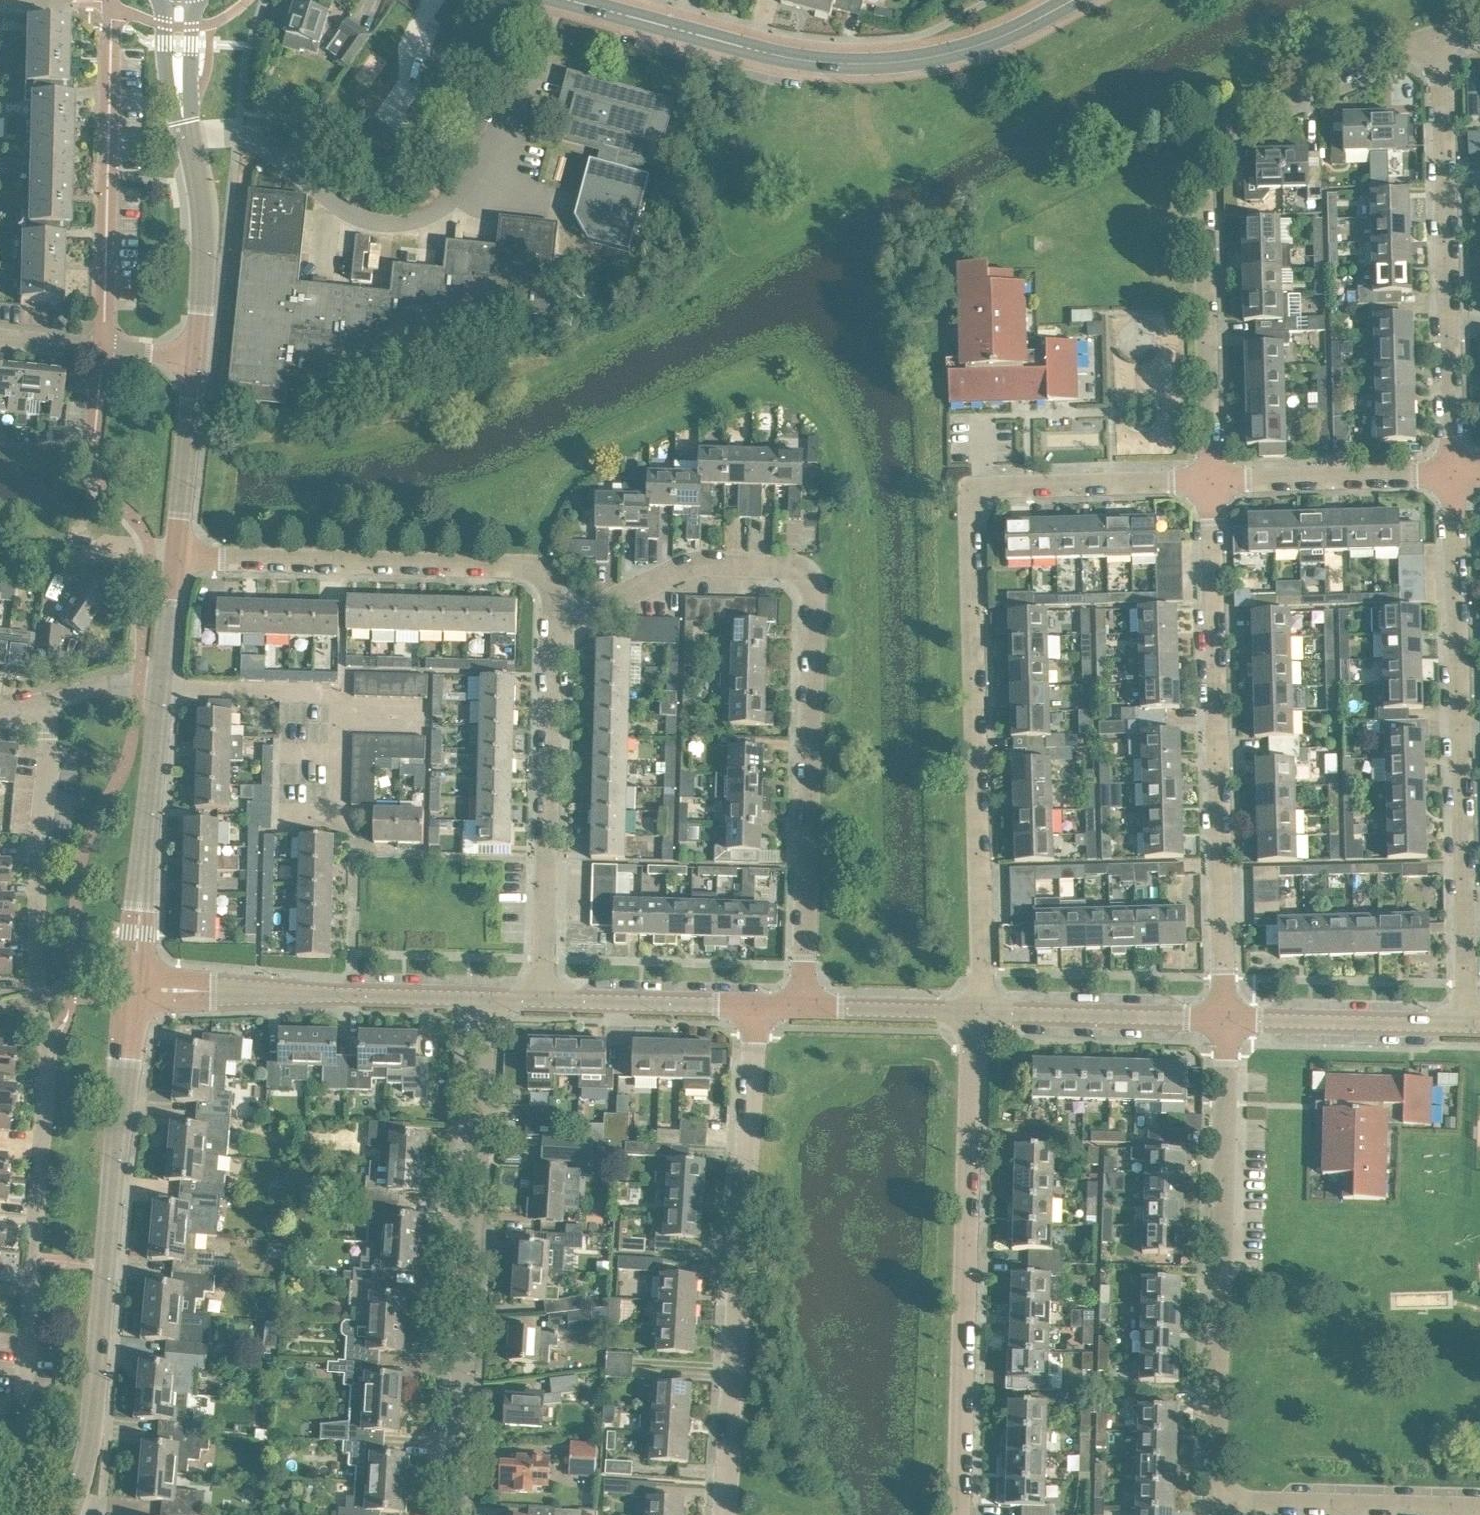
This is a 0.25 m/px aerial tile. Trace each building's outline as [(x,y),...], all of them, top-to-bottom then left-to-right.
[(288,34),(284,47),(302,52),(302,50),(316,54),(331,5),(315,0),(304,0),(302,6),(296,4),(291,19),(285,18),(281,30),(287,32),(287,34),(288,34)] [(781,3),(806,10),(808,0),(782,0),(781,3)] [(806,10),(830,16),(833,8),(839,10),(849,13),(852,3),(863,6),(864,0),(808,0),(806,10)] [(876,7),(874,16),(891,20),(893,11),(876,7)] [(66,138),(67,103),(67,96),(61,96),(62,44),(68,44),(69,20),(28,19),(26,86),(32,86),(29,235),(23,235),(21,301),(62,302),(62,278),(57,278),(58,227),(64,227),(65,185),(70,185),(72,138),(66,138)] [(370,28),(365,24),(361,29),(347,19),(339,31),(351,39),(337,59),(348,67),(370,36),(367,33),(370,28)] [(571,77),(556,134),(606,148),(602,164),(591,161),(576,218),(589,241),(630,252),(670,104),(571,77)] [(279,85),(272,92),(280,100),(287,92),(279,85)] [(1468,103),(1469,118),(1479,117),(1479,103),(1468,103)] [(1387,109),(1369,110),(1370,113),(1371,153),(1372,186),(1389,185),(1388,152),(1395,152),(1410,152),(1410,138),(1409,123),(1395,123),(1395,116),(1395,113),(1387,113),(1387,109)] [(1344,114),(1344,132),(1331,133),(1332,165),(1347,164),(1347,154),(1370,153),(1369,113),(1344,114)] [(408,143),(376,121),(358,147),(390,169),(408,143)] [(291,127),(279,126),(278,134),(290,135),(291,127)] [(1283,150),(1282,150),(1283,190),(1308,189),(1308,200),(1322,199),(1321,167),(1308,167),(1308,149),(1299,150),(1299,144),(1283,144),(1283,150)] [(1253,163),(1244,163),(1244,169),(1245,201),(1259,201),(1263,201),(1270,193),(1283,190),(1282,150),(1257,151),(1257,154),(1253,155),(1253,163)] [(1410,192),(1390,192),(1370,193),(1371,218),(1410,217),(1410,192)] [(1329,219),(1337,219),(1337,194),(1329,194),(1329,219)] [(394,297),(295,287),(305,201),(253,195),(232,397),(283,402),(286,373),(388,384),(391,356),(442,361),(445,332),(493,337),(496,309),(546,314),(547,305),(555,228),(504,222),(501,250),(451,245),(447,274),(397,268),(394,297)] [(1372,243),(1411,242),(1410,217),(1371,218),(1372,243)] [(1315,244),(1323,244),(1322,219),(1314,219),(1315,244)] [(1337,219),(1329,219),(1330,244),(1338,244),(1337,225),(1337,219)] [(1280,220),(1261,220),(1241,221),(1242,246),(1281,245),(1280,220)] [(357,235),(355,253),(365,254),(368,254),(370,237),(357,235)] [(1372,243),(1372,268),(1412,266),(1411,242),(1372,243)] [(1315,269),(1323,269),(1323,244),(1315,244),(1315,269)] [(1338,244),(1330,244),(1330,269),(1338,269),(1338,244)] [(1281,245),(1242,246),(1243,271),(1282,270),(1291,270),(1290,245),(1281,245)] [(1020,402),(1078,400),(1078,398),(1073,399),(1072,371),(1077,371),(1076,341),(1046,342),(1047,351),(1027,351),(1025,283),(1013,284),(1013,272),(989,273),(988,264),(958,265),(959,285),(961,373),(949,374),(950,404),(1012,402),(1012,398),(1020,398),(1020,402)] [(1358,292),(1347,292),(1347,303),(1347,306),(1359,305),(1369,305),(1398,304),(1398,292),(1412,292),(1412,266),(1372,268),(1373,287),(1358,287),(1358,292)] [(1282,295),(1282,270),(1243,271),(1243,296),(1282,295)] [(353,272),(352,281),(372,283),(372,274),(366,274),(363,273),(353,272)] [(1324,281),(1316,281),(1316,294),(1324,294),(1324,281)] [(1259,333),(1290,332),(1298,331),(1297,318),(1289,319),(1288,295),(1282,295),(1243,296),(1244,321),(1258,321),(1259,333)] [(1398,304),(1369,305),(1369,318),(1374,318),(1374,342),(1414,341),(1413,316),(1398,316),(1398,304)] [(1073,322),(1093,322),(1092,310),(1072,311),(1073,322)] [(1325,317),(1309,317),(1309,318),(1309,331),(1325,331),(1325,317)] [(1290,332),(1259,333),(1259,345),(1245,345),(1245,370),(1284,369),(1284,346),(1290,345),(1290,332)] [(1414,366),(1414,341),(1374,342),(1375,367),(1414,366)] [(1341,368),(1340,343),(1332,343),(1333,368),(1341,368)] [(21,366),(1,364),(1,358),(0,358),(0,361),(0,412),(7,413),(17,414),(21,366)] [(17,414),(26,415),(28,402),(40,403),(42,369),(21,366),(17,414)] [(1376,392),(1415,391),(1414,366),(1375,367),(1376,392)] [(1318,393),(1327,393),(1326,368),(1317,368),(1318,393)] [(1341,368),(1333,368),(1333,393),(1341,393),(1341,368)] [(40,403),(52,404),(50,417),(60,418),(65,371),(42,369),(40,403)] [(1246,395),(1285,394),(1284,369),(1245,370),(1246,395)] [(1415,391),(1376,392),(1376,416),(1416,415),(1415,391)] [(1327,393),(1318,393),(1318,418),(1313,418),(1327,418),(1327,393)] [(1342,417),(1341,393),(1333,393),(1334,418),(1342,417)] [(1285,394),(1246,395),(1247,420),(1286,419),(1285,394)] [(1416,415),(1376,416),(1377,442),(1416,441),(1416,415)] [(1347,443),(1346,417),(1342,417),(1334,418),(1334,444),(1347,443)] [(1286,419),(1247,420),(1247,445),(1259,445),(1260,453),(1264,457),(1287,456),(1286,419)] [(47,443),(63,442),(65,428),(48,428),(47,443)] [(712,484),(726,485),(727,451),(700,451),(700,461),(700,474),(699,541),(700,517),(711,517),(712,484)] [(750,518),(752,452),(727,451),(726,485),(739,485),(738,518),(750,518)] [(777,453),(752,452),(750,518),(762,518),(763,486),(776,486),(777,453)] [(803,453),(777,453),(776,486),(790,487),(789,519),(801,519),(803,453)] [(700,461),(676,460),(675,473),(674,507),(674,515),(688,515),(687,540),(699,541),(700,474),(700,461)] [(649,497),(647,563),(648,563),(649,539),(660,540),(661,507),(674,507),(675,473),(649,473),(648,484),(648,497),(649,497)] [(613,496),(598,496),(596,562),(609,562),(609,529),(623,530),(624,484),(613,484),(613,496)] [(648,484),(624,484),(623,530),(636,530),(635,563),(647,563),(649,497),(648,497),(648,484)] [(1399,523),(1399,511),(1374,512),(1375,551),(1398,551),(1400,551),(1400,544),(1421,544),(1420,522),(1399,523)] [(1375,551),(1374,512),(1349,513),(1350,552),(1375,551)] [(1324,513),(1299,514),(1300,553),(1300,564),(1325,564),(1325,553),(1324,513)] [(1324,513),(1325,553),(1350,552),(1349,513),(1324,513)] [(1300,553),(1299,514),(1274,515),(1275,554),(1300,553)] [(1249,515),(1249,524),(1243,524),(1243,527),(1233,527),(1234,555),(1275,554),(1274,515),(1249,515)] [(1157,531),(1156,518),(1131,519),(1132,558),(1156,557),(1157,557),(1157,556),(1157,544),(1182,543),(1182,531),(1157,531)] [(1107,558),(1106,519),(1081,520),(1082,559),(1107,558)] [(1132,558),(1131,519),(1106,519),(1107,558),(1132,558)] [(1056,520),(1032,521),(1033,560),(1057,560),(1056,520)] [(1081,520),(1056,520),(1057,560),(1082,559),(1081,520)] [(1033,560),(1032,521),(1006,522),(1007,561),(1033,560)] [(577,542),(568,541),(563,556),(576,557),(577,542)] [(1157,556),(1182,555),(1182,543),(1157,544),(1157,556)] [(1398,556),(1424,555),(1424,543),(1421,544),(1400,544),(1400,551),(1398,551),(1398,556)] [(1156,567),(1183,567),(1182,555),(1157,556),(1157,557),(1156,557),(1156,567)] [(1399,568),(1424,567),(1424,555),(1398,556),(1399,568)] [(1183,567),(1156,567),(1157,578),(1183,577),(1183,567)] [(1399,579),(1425,579),(1424,567),(1399,568),(1399,579)] [(1183,577),(1157,578),(1157,590),(1183,589),(1183,577)] [(1399,591),(1425,591),(1425,579),(1399,579),(1399,591)] [(86,580),(59,618),(82,634),(109,596),(86,580)] [(13,601),(14,592),(15,584),(0,583),(0,600),(13,601)] [(1183,589),(1157,590),(1157,592),(1158,592),(1158,602),(1183,602),(1183,589)] [(1399,591),(1399,593),(1400,603),(1425,602),(1425,591),(1399,591)] [(1034,606),(1033,595),(1034,595),(1034,592),(1008,593),(1008,606),(1034,606)] [(1133,603),(1141,603),(1158,602),(1158,592),(1157,592),(1157,593),(1133,594),(1133,603)] [(1277,606),(1276,597),(1277,597),(1277,593),(1251,593),(1251,606),(1277,606)] [(1400,603),(1399,593),(1376,594),(1376,603),(1400,603)] [(1108,604),(1133,603),(1133,594),(1108,595),(1108,604)] [(1376,603),(1376,594),(1351,595),(1351,604),(1376,603)] [(1059,605),(1058,596),(1034,597),(1034,595),(1033,595),(1034,606),(1059,605)] [(1059,605),(1083,604),(1083,595),(1058,596),(1059,605)] [(1108,604),(1108,595),(1083,595),(1083,604),(1108,604)] [(1326,604),(1326,595),(1301,596),(1302,605),(1326,604)] [(1351,604),(1351,595),(1326,595),(1326,604),(1351,604)] [(1302,605),(1301,596),(1277,597),(1276,597),(1277,606),(1302,605)] [(699,623),(699,597),(686,597),(686,622),(694,622),(699,623)] [(711,623),(711,598),(699,597),(699,623),(711,623)] [(348,598),(347,631),(371,631),(372,598),(348,598)] [(396,632),(397,599),(372,598),(371,631),(396,632)] [(723,623),(723,598),(711,598),(711,623),(723,623)] [(734,622),(735,598),(723,598),(723,623),(734,623),(734,622)] [(746,623),(747,599),(735,598),(734,622),(746,623)] [(420,633),(421,600),(397,599),(396,632),(420,633)] [(734,622),(734,623),(734,648),(766,649),(767,635),(776,636),(776,623),(777,600),(760,599),(759,623),(746,623),(734,622)] [(747,599),(746,623),(759,623),(760,599),(747,599)] [(444,633),(445,600),(421,600),(420,633),(444,633)] [(468,634),(469,601),(445,600),(444,633),(468,634)] [(469,601),(468,634),(492,635),(493,602),(469,601)] [(207,608),(206,631),(218,631),(218,635),(238,636),(242,636),(243,603),(219,602),(219,608),(207,608)] [(492,635),(492,645),(516,645),(516,635),(517,602),(493,602),(492,635)] [(266,636),(267,603),(243,603),(242,636),(266,636)] [(290,637),(291,604),(267,603),(266,636),(290,637)] [(290,637),(315,638),(316,605),(291,604),(290,637)] [(339,638),(340,605),(316,605),(315,638),(339,638)] [(200,638),(202,607),(195,607),(192,637),(200,638)] [(1138,609),(1139,629),(1139,634),(1178,633),(1177,607),(1138,609)] [(1421,608),(1372,609),(1372,634),(1382,634),(1421,633),(1421,608)] [(1082,635),(1091,635),(1090,610),(1081,610),(1082,635)] [(1097,635),(1106,635),(1105,610),(1096,610),(1097,635)] [(1325,635),(1334,635),(1334,610),(1324,611),(1325,635)] [(1340,635),(1349,635),(1348,610),(1339,610),(1340,635)] [(1048,611),(1028,612),(1009,612),(1009,638),(1048,637),(1048,611)] [(1291,612),(1252,613),(1252,638),(1292,637),(1291,612)] [(643,618),(631,618),(630,618),(630,642),(630,643),(642,644),(643,618)] [(642,644),(654,644),(655,618),(643,618),(642,644)] [(654,644),(666,644),(667,619),(655,618),(654,644)] [(666,644),(669,644),(679,645),(680,619),(667,619),(666,644)] [(685,647),(693,647),(694,622),(686,622),(685,647)] [(41,626),(37,659),(55,661),(59,628),(41,626)] [(4,676),(9,641),(10,631),(0,630),(0,675),(4,676)] [(9,641),(4,676),(25,678),(27,659),(29,643),(30,633),(10,631),(9,641)] [(1139,634),(1140,659),(1179,658),(1178,633),(1139,634)] [(1422,658),(1421,633),(1382,634),(1383,659),(1422,658)] [(1082,660),(1091,660),(1091,635),(1082,635),(1082,660)] [(1097,660),(1106,660),(1106,635),(1097,635),(1097,660)] [(1325,661),(1331,661),(1335,661),(1334,635),(1325,635),(1325,661)] [(1341,661),(1350,660),(1349,635),(1340,635),(1341,661)] [(1048,637),(1009,638),(1010,662),(1049,661),(1048,637)] [(1292,637),(1252,638),(1253,663),(1293,662),(1292,637)] [(630,666),(630,643),(630,642),(598,642),(597,666),(630,666)] [(669,644),(669,667),(679,668),(679,645),(669,644)] [(685,647),(684,666),(693,666),(693,647),(685,647)] [(723,648),(722,673),(775,674),(775,663),(766,663),(766,649),(734,648),(723,648)] [(364,667),(364,656),(347,656),(347,667),(364,667)] [(395,668),(395,657),(379,657),(379,667),(395,668)] [(412,668),(412,658),(395,657),(395,668),(412,668)] [(1140,659),(1140,684),(1179,683),(1179,658),(1140,659)] [(1423,683),(1422,658),(1383,659),(1384,684),(1423,683)] [(443,669),(443,660),(427,659),(427,669),(443,669)] [(467,670),(467,660),(443,660),(443,669),(467,670)] [(491,671),(492,661),(467,660),(467,670),(491,671)] [(1091,660),(1082,660),(1083,685),(1092,685),(1091,660)] [(1098,685),(1107,685),(1106,660),(1097,660),(1098,685)] [(1350,685),(1350,660),(1341,661),(1341,685),(1350,685)] [(492,661),(491,671),(507,671),(508,661),(492,661)] [(1049,661),(1010,662),(1010,687),(1050,686),(1049,661)] [(1326,685),(1336,685),(1335,661),(1331,661),(1325,661),(1326,685)] [(1293,662),(1253,663),(1254,688),(1293,687),(1293,662)] [(597,666),(597,690),(629,691),(630,666),(597,666)] [(668,691),(661,691),(678,692),(679,668),(669,667),(668,691)] [(646,669),(646,677),(659,677),(659,669),(646,669)] [(265,681),(265,670),(242,670),(242,680),(265,681)] [(289,682),(290,671),(265,670),(265,681),(289,682)] [(314,682),(314,672),(290,671),(289,682),(314,682)] [(314,672),(314,682),(339,683),(339,672),(314,672)] [(356,673),(356,676),(355,696),(367,697),(368,673),(356,673)] [(368,673),(367,697),(379,697),(380,673),(368,673)] [(392,674),(380,673),(379,697),(391,697),(392,674)] [(721,698),(726,698),(765,699),(765,686),(775,686),(775,674),(722,673),(721,698)] [(392,674),(391,697),(403,698),(404,674),(392,674)] [(416,674),(404,674),(403,698),(415,698),(416,674)] [(428,675),(416,674),(415,698),(427,698),(428,675)] [(434,699),(444,699),(444,675),(434,675),(434,699)] [(515,701),(515,677),(482,676),(482,700),(515,701)] [(684,697),(692,697),(692,677),(684,677),(684,697)] [(1141,708),(1136,708),(1136,710),(1136,721),(1166,720),(1166,708),(1180,708),(1179,683),(1140,684),(1141,708)] [(1379,708),(1380,721),(1409,720),(1409,709),(1423,708),(1423,683),(1384,684),(1384,708),(1379,708)] [(1092,685),(1083,685),(1084,710),(1093,710),(1092,685)] [(1326,685),(1327,711),(1336,711),(1336,685),(1326,685)] [(1341,685),(1342,697),(1349,697),(1353,691),(1353,686),(1350,686),(1350,685),(1341,685)] [(1050,686),(1010,687),(1011,712),(1050,711),(1050,686)] [(1254,688),(1254,713),(1294,711),(1293,687),(1254,688)] [(597,690),(596,714),(628,715),(629,691),(597,690)] [(677,716),(678,692),(661,691),(661,715),(677,716)] [(692,697),(684,697),(683,716),(691,716),(692,697)] [(732,705),(731,724),(773,725),(774,713),(765,713),(765,699),(726,698),(726,705),(732,705)] [(444,699),(434,699),(433,716),(444,716),(444,699)] [(260,727),(232,726),(232,713),(231,713),(232,701),(210,700),(209,712),(199,712),(199,736),(245,737),(260,738),(260,727)] [(514,726),(515,701),(482,700),(481,725),(514,726)] [(1050,711),(1011,712),(1011,713),(1009,715),(1009,723),(1011,725),(1012,737),(1026,737),(1027,749),(1057,748),(1066,748),(1066,735),(1065,734),(1056,735),(1051,735),(1050,711)] [(1294,711),(1254,713),(1255,738),(1270,737),(1270,749),(1308,748),(1308,747),(1299,748),(1299,735),(1295,735),(1294,711)] [(596,714),(595,738),(628,739),(628,715),(596,714)] [(667,716),(667,732),(677,733),(677,716),(661,715),(661,716),(667,716)] [(1128,733),(1128,720),(1106,721),(1106,733),(1128,733)] [(1129,758),(1142,758),(1181,757),(1181,732),(1166,732),(1166,720),(1128,721),(1129,758)] [(1425,758),(1424,742),(1424,732),(1410,733),(1409,720),(1380,721),(1380,735),(1385,735),(1386,759),(1425,758)] [(513,750),(514,726),(481,725),(480,749),(513,750)] [(433,731),(432,748),(443,748),(443,731),(433,731)] [(353,735),(353,747),(377,747),(377,736),(353,735)] [(244,761),(245,737),(199,736),(198,760),(231,761),(244,761)] [(377,747),(377,758),(389,759),(389,736),(377,736),(377,747)] [(389,736),(389,759),(401,759),(401,736),(389,736)] [(401,736),(401,759),(413,759),(413,737),(401,736)] [(426,737),(413,737),(413,759),(425,759),(426,737)] [(595,738),(595,762),(627,763),(628,739),(595,738)] [(666,764),(676,764),(677,740),(666,740),(666,764)] [(264,745),(263,762),(274,762),(274,746),(264,745)] [(18,748),(0,746),(0,781),(14,783),(18,748)] [(377,747),(353,747),(353,758),(377,759),(377,758),(377,747)] [(443,748),(432,748),(432,764),(442,764),(443,748)] [(773,749),(753,749),(730,748),(729,774),(763,775),(763,762),(772,762),(773,749)] [(1013,787),(1052,786),(1052,762),(1057,761),(1057,748),(1027,749),(1027,761),(1012,761),(1013,787)] [(1295,762),(1308,761),(1308,748),(1270,749),(1270,761),(1256,762),(1256,787),(1296,786),(1295,762)] [(513,774),(513,750),(480,749),(480,773),(513,774)] [(682,773),(690,773),(690,753),(682,753),(682,773)] [(1143,783),(1182,782),(1181,757),(1142,758),(1143,783)] [(377,759),(353,758),(353,770),(376,771),(376,769),(377,759)] [(401,759),(389,759),(377,758),(377,759),(376,769),(401,769),(401,759)] [(1109,784),(1109,759),(1109,758),(1100,759),(1101,784),(1109,784)] [(1386,759),(1386,783),(1425,782),(1425,758),(1386,759)] [(413,759),(401,759),(401,769),(401,775),(416,776),(415,788),(425,788),(426,765),(425,765),(425,759),(413,759)] [(1344,785),(1351,784),(1353,784),(1352,759),(1343,759),(1344,785)] [(231,761),(198,760),(197,785),(230,785),(231,761)] [(263,762),(263,786),(254,785),(254,786),(273,787),(274,762),(263,762)] [(595,762),(594,786),(627,787),(627,763),(595,762)] [(657,764),(657,775),(666,775),(666,764),(657,764)] [(676,764),(666,764),(666,775),(665,788),(676,788),(676,764)] [(353,770),(352,782),(376,782),(376,771),(353,770)] [(512,798),(513,774),(480,773),(479,797),(512,798)] [(718,774),(717,799),(729,799),(771,800),(772,789),(763,789),(763,775),(729,774),(718,774)] [(1329,785),(1338,784),(1338,776),(1333,776),(1329,780),(1329,785)] [(431,796),(441,796),(442,779),(431,778),(431,796)] [(352,782),(352,793),(376,794),(376,782),(352,782)] [(1182,782),(1143,783),(1144,808),(1183,807),(1182,782)] [(1425,782),(1386,783),(1387,808),(1426,807),(1425,782)] [(1086,784),(1086,810),(1095,809),(1095,784),(1086,784)] [(1101,809),(1110,809),(1109,784),(1101,784),(1101,809)] [(1338,784),(1329,785),(1330,810),(1339,809),(1338,784)] [(1353,784),(1351,784),(1344,785),(1345,809),(1354,809),(1353,784)] [(230,785),(197,785),(197,809),(230,810),(230,785)] [(250,816),(272,817),(273,787),(254,786),(254,802),(249,801),(248,816),(250,816)] [(594,786),(593,810),(626,811),(627,787),(594,786)] [(1052,786),(1013,787),(1014,812),(1053,810),(1052,786)] [(1296,811),(1296,786),(1256,787),(1257,812),(1296,811)] [(682,788),(681,798),(695,798),(695,788),(682,788)] [(376,794),(352,793),(352,805),(376,806),(376,794)] [(665,795),(664,812),(675,812),(675,795),(665,795)] [(430,812),(431,812),(441,812),(441,796),(431,796),(430,812)] [(511,822),(512,798),(479,797),(478,821),(511,822)] [(771,800),(729,799),(728,824),(762,825),(762,812),(771,812),(771,800)] [(680,823),(688,823),(689,804),(681,803),(680,823)] [(1183,807),(1144,808),(1144,833),(1183,832),(1183,807)] [(1427,832),(1426,807),(1387,808),(1388,833),(1427,832)] [(375,809),(374,843),(399,844),(400,810),(375,809)] [(1086,810),(1087,834),(1096,834),(1095,809),(1086,810)] [(1102,834),(1111,833),(1110,809),(1101,809),(1102,834)] [(1340,834),(1339,809),(1330,810),(1330,835),(1340,834)] [(1345,834),(1354,834),(1354,809),(1345,809),(1345,834)] [(424,844),(424,810),(400,810),(399,844),(424,844)] [(593,810),(593,834),(625,835),(626,811),(593,810)] [(1014,837),(1054,835),(1053,810),(1014,812),(1014,837)] [(1297,836),(1296,811),(1257,812),(1258,837),(1297,836)] [(675,812),(664,812),(664,836),(674,836),(675,812)] [(249,846),(259,847),(260,829),(272,829),(272,817),(250,816),(249,846)] [(440,844),(440,828),(452,828),(453,820),(430,819),(429,844),(440,844)] [(219,821),(186,821),(186,845),(219,846),(219,821)] [(511,847),(511,822),(478,821),(478,846),(511,847)] [(688,823),(680,823),(680,842),(688,843),(688,823)] [(761,839),(762,825),(728,824),(728,840),(722,840),(715,845),(715,862),(759,863),(759,851),(770,851),(770,839),(761,839)] [(1144,833),(1145,857),(1145,858),(1184,857),(1183,832),(1144,833)] [(1388,858),(1427,857),(1427,832),(1388,833),(1388,858)] [(1111,859),(1111,858),(1111,833),(1102,834),(1103,859),(1111,859)] [(593,834),(592,859),(625,859),(625,835),(593,834)] [(1096,834),(1087,834),(1088,860),(1097,860),(1096,834)] [(1340,834),(1330,835),(1331,860),(1340,860),(1340,834)] [(1354,834),(1345,834),(1346,859),(1355,859),(1362,859),(1362,848),(1355,848),(1354,834)] [(265,859),(275,860),(275,835),(265,835),(265,859)] [(1015,862),(1054,861),(1054,835),(1014,837),(1015,862)] [(333,861),(334,837),(301,836),(300,860),(333,861)] [(674,836),(664,836),(663,860),(674,861),(674,836)] [(1298,861),(1297,836),(1258,837),(1258,862),(1298,861)] [(219,846),(186,845),(185,869),(218,870),(240,871),(240,857),(218,857),(219,846)] [(259,847),(249,846),(248,871),(259,871),(259,847)] [(275,860),(265,859),(264,883),(274,884),(275,860)] [(10,883),(10,860),(0,860),(0,883),(10,883)] [(293,860),(293,870),(300,870),(300,884),(333,885),(333,861),(300,860),(293,860)] [(1159,877),(1185,876),(1184,863),(1159,864),(1159,873),(1159,877)] [(1402,877),(1428,877),(1428,863),(1402,864),(1402,873),(1402,877)] [(1109,865),(1109,867),(1110,874),(1134,873),(1134,864),(1109,865)] [(1134,873),(1136,873),(1159,873),(1159,864),(1134,864),(1134,873)] [(1378,865),(1378,873),(1402,873),(1402,864),(1378,865)] [(593,877),(618,878),(618,874),(618,865),(593,865),(593,877)] [(618,865),(618,873),(637,874),(638,866),(618,865)] [(1110,874),(1109,867),(1109,865),(1085,866),(1085,875),(1110,874)] [(1328,866),(1328,872),(1328,875),(1353,874),(1353,865),(1328,866)] [(1353,865),(1353,874),(1378,873),(1378,865),(1353,865)] [(667,875),(668,866),(649,866),(648,874),(667,875)] [(668,866),(667,875),(687,875),(688,867),(668,866)] [(1303,867),(1304,875),(1328,875),(1328,872),(1328,866),(1303,867)] [(718,876),(718,867),(699,867),(699,875),(718,876)] [(718,867),(718,876),(738,876),(738,868),(718,867)] [(1036,876),(1035,876),(1035,867),(1010,868),(1011,879),(1036,879),(1036,876)] [(1060,876),(1060,875),(1060,867),(1035,867),(1035,876),(1036,876),(1060,876)] [(1254,880),(1279,879),(1278,867),(1254,868),(1254,880)] [(1279,879),(1279,876),(1304,875),(1303,867),(1278,867),(1279,879)] [(769,877),(769,871),(770,871),(770,869),(750,868),(750,877),(769,877)] [(185,869),(184,893),(217,894),(218,870),(185,869)] [(248,895),(258,895),(259,871),(248,871),(248,895)] [(592,889),(617,890),(618,878),(593,877),(592,889)] [(1036,879),(1011,879),(1011,891),(1036,890),(1036,879)] [(1279,879),(1254,880),(1254,892),(1280,891),(1279,879)] [(300,884),(299,908),(332,909),(333,885),(300,884)] [(592,902),(616,902),(617,902),(617,890),(592,889),(592,902)] [(1036,890),(1011,891),(1011,903),(1036,902),(1036,900),(1036,890)] [(1280,891),(1254,892),(1255,903),(1280,902),(1280,891)] [(184,893),(184,918),(217,918),(217,894),(184,893)] [(692,904),(691,937),(705,937),(705,946),(716,947),(717,904),(717,894),(692,894),(692,904)] [(13,918),(13,895),(0,895),(0,918),(13,918)] [(248,895),(247,919),(257,919),(258,895),(248,895)] [(1012,914),(1012,926),(1022,926),(1022,947),(1036,947),(1037,951),(1062,951),(1061,899),(1036,900),(1036,902),(1037,913),(1035,913),(1012,914)] [(1061,899),(1062,951),(1087,950),(1086,911),(1085,901),(1061,902),(1061,899)] [(592,913),(615,914),(616,902),(592,902),(592,913)] [(615,914),(615,927),(615,944),(627,944),(627,935),(641,936),(642,902),(617,902),(616,902),(615,914)] [(642,902),(641,936),(654,936),(654,945),(666,945),(667,903),(642,902)] [(1037,913),(1036,902),(1011,903),(1012,914),(1035,913),(1037,913)] [(1280,902),(1255,903),(1255,914),(1280,914),(1280,902)] [(667,903),(666,945),(677,946),(677,937),(691,937),(692,904),(667,903)] [(717,904),(716,947),(728,947),(728,938),(742,938),(742,905),(717,904)] [(1136,949),(1135,910),(1125,910),(1125,904),(1110,904),(1111,910),(1112,950),(1112,955),(1127,954),(1126,949),(1136,949)] [(778,906),(768,905),(742,905),(742,938),(755,939),(755,948),(767,948),(768,926),(777,927),(778,906)] [(331,933),(332,909),(299,908),(298,932),(331,933)] [(1186,908),(1166,909),(1160,909),(1161,948),(1187,948),(1186,908)] [(1161,948),(1160,909),(1135,910),(1136,949),(1161,948)] [(1112,950),(1111,910),(1086,911),(1087,950),(1112,950)] [(615,927),(615,914),(592,913),(591,926),(615,927)] [(1255,914),(1255,926),(1279,926),(1280,919),(1280,914),(1255,914)] [(1445,923),(1429,923),(1429,915),(1404,916),(1405,955),(1430,954),(1430,933),(1445,933),(1445,923)] [(1379,917),(1380,956),(1405,955),(1404,916),(1379,917)] [(1355,956),(1354,917),(1329,918),(1330,957),(1355,956)] [(1380,956),(1379,917),(1354,917),(1355,956),(1380,956)] [(13,918),(0,918),(0,941),(10,941),(10,918),(13,918)] [(216,943),(217,918),(184,918),(183,942),(216,943)] [(1305,918),(1280,919),(1279,926),(1280,958),(1306,958),(1305,918)] [(1330,957),(1329,918),(1305,918),(1306,958),(1330,957)] [(247,919),(247,935),(257,935),(257,919),(247,919)] [(262,948),(272,948),(273,932),(263,932),(262,948)] [(331,958),(331,957),(331,933),(298,932),(298,957),(331,958)] [(10,953),(0,953),(0,976),(10,976),(10,953)] [(268,1062),(268,1079),(267,1088),(293,1089),(294,1080),(308,1080),(309,1034),(281,1033),(281,1063),(268,1062)] [(337,1034),(309,1034),(308,1080),(309,1080),(309,1065),(323,1065),(323,1088),(348,1089),(349,1064),(337,1064),(337,1034)] [(244,1038),(238,1037),(212,1035),(211,1047),(181,1045),(179,1073),(227,1077),(228,1061),(242,1062),(244,1038)] [(348,1089),(372,1090),(373,1080),(388,1080),(389,1067),(389,1036),(361,1035),(361,1065),(349,1064),(348,1089)] [(417,1036),(389,1036),(389,1067),(403,1067),(402,1090),(415,1091),(414,1099),(428,1099),(429,1067),(417,1066),(417,1036)] [(529,1075),(528,1090),(541,1090),(554,1090),(555,1076),(556,1040),(530,1039),(529,1075)] [(581,1041),(556,1040),(555,1076),(580,1077),(581,1041)] [(580,1077),(579,1089),(613,1089),(614,1069),(606,1069),(607,1042),(581,1041),(580,1077)] [(661,1043),(635,1042),(634,1078),(660,1079),(661,1043)] [(686,1044),(661,1043),(660,1079),(685,1079),(686,1044)] [(710,1091),(712,1044),(686,1044),(685,1079),(684,1090),(710,1091)] [(14,1074),(14,1064),(15,1051),(0,1050),(0,1073),(14,1074)] [(711,1052),(711,1064),(729,1064),(729,1052),(711,1052)] [(1060,1060),(1034,1059),(1032,1100),(1059,1100),(1060,1060)] [(1162,1063),(1161,1103),(1187,1104),(1188,1064),(1188,1060),(1172,1059),(1172,1063),(1162,1063)] [(1084,1101),(1085,1061),(1060,1060),(1059,1100),(1084,1101)] [(1110,1102),(1111,1062),(1085,1061),(1084,1101),(1110,1102)] [(1135,1102),(1137,1062),(1111,1062),(1110,1102),(1135,1102)] [(1162,1063),(1137,1062),(1135,1102),(1161,1103),(1162,1063)] [(206,1103),(205,1115),(231,1117),(233,1092),(226,1091),(227,1077),(179,1073),(176,1101),(206,1103)] [(1432,1080),(1432,1079),(1326,1076),(1323,1175),(1344,1175),(1344,1199),(1386,1201),(1388,1124),(1425,1125),(1427,1080),(1432,1080)] [(14,1109),(16,1086),(0,1085),(0,1108),(14,1109)] [(630,1112),(629,1094),(619,1095),(619,1112),(630,1112)] [(0,1108),(0,1130),(9,1131),(11,1109),(14,1109),(0,1108)] [(527,1124),(553,1125),(554,1113),(528,1112),(527,1124)] [(397,1114),(388,1113),(388,1123),(396,1123),(397,1114)] [(615,1142),(617,1115),(605,1114),(603,1141),(615,1142)] [(218,1157),(219,1155),(228,1156),(231,1117),(205,1115),(204,1127),(174,1125),(172,1152),(218,1157)] [(615,1142),(620,1142),(655,1144),(658,1144),(658,1129),(657,1143),(627,1141),(629,1116),(617,1115),(615,1142)] [(1445,1118),(1445,1129),(1456,1129),(1456,1118),(1445,1118)] [(707,1135),(708,1123),(682,1121),(681,1131),(681,1134),(707,1135)] [(424,1165),(425,1137),(396,1136),(396,1123),(388,1123),(371,1122),(370,1146),(393,1147),(392,1163),(424,1165)] [(527,1124),(526,1137),(542,1137),(553,1138),(553,1125),(527,1124)] [(1058,1141),(1058,1127),(1032,1126),(1031,1140),(1058,1141)] [(1058,1127),(1058,1141),(1069,1141),(1070,1127),(1058,1127)] [(681,1134),(681,1131),(658,1129),(658,1144),(671,1145),(688,1146),(690,1146),(707,1147),(707,1135),(681,1134)] [(1160,1144),(1161,1130),(1149,1129),(1148,1143),(1160,1144)] [(1161,1130),(1160,1144),(1186,1145),(1187,1130),(1161,1130)] [(1109,1142),(1109,1132),(1092,1131),(1092,1142),(1109,1142)] [(1109,1132),(1109,1142),(1126,1142),(1126,1132),(1109,1132)] [(542,1137),(541,1162),(593,1165),(593,1159),(594,1141),(553,1138),(542,1137)] [(620,1142),(620,1154),(655,1156),(655,1144),(620,1142)] [(671,1145),(670,1157),(687,1158),(688,1146),(671,1145)] [(1015,1172),(1055,1173),(1056,1147),(1016,1146),(1015,1172)] [(1099,1165),(1099,1148),(1089,1147),(1089,1165),(1099,1165)] [(1145,1162),(1145,1176),(1185,1177),(1186,1151),(1132,1149),(1131,1161),(1145,1162)] [(199,1183),(198,1195),(221,1197),(224,1197),(226,1172),(217,1171),(218,1157),(172,1152),(169,1180),(199,1183)] [(9,1178),(5,1177),(7,1155),(0,1154),(0,1177),(9,1178)] [(1104,1175),(1114,1175),(1115,1157),(1105,1157),(1104,1175)] [(705,1163),(689,1162),(670,1160),(669,1173),(657,1172),(656,1186),(668,1186),(704,1189),(705,1163)] [(368,1176),(366,1202),(391,1204),(392,1192),(400,1192),(422,1193),(424,1165),(392,1163),(371,1162),(370,1176),(368,1176)] [(529,1201),(528,1218),(535,1218),(534,1220),(554,1222),(562,1222),(563,1208),(579,1209),(580,1193),(581,1170),(566,1169),(558,1169),(538,1167),(536,1201),(529,1201)] [(1055,1173),(1015,1172),(1014,1198),(1054,1199),(1055,1173)] [(1104,1175),(1104,1191),(1114,1192),(1114,1175),(1104,1175)] [(1185,1203),(1185,1177),(1145,1176),(1144,1201),(1185,1203)] [(7,1201),(9,1178),(0,1177),(0,1200),(7,1201)] [(1088,1200),(1098,1200),(1098,1182),(1089,1182),(1088,1200)] [(629,1184),(618,1183),(617,1201),(627,1202),(629,1184)] [(667,1211),(702,1214),(704,1189),(668,1186),(667,1211)] [(157,1203),(155,1231),(187,1234),(189,1218),(212,1220),(213,1209),(220,1209),(221,1197),(198,1195),(188,1194),(187,1206),(157,1203)] [(1054,1199),(1014,1198),(1013,1223),(1054,1224),(1054,1199)] [(1088,1200),(1087,1217),(1096,1217),(1097,1217),(1098,1200),(1088,1200)] [(1143,1227),(1184,1228),(1185,1203),(1144,1201),(1143,1227)] [(419,1245),(421,1217),(391,1216),(391,1204),(366,1202),(359,1202),(359,1213),(365,1214),(365,1226),(368,1226),(367,1242),(419,1245)] [(1103,1226),(1113,1226),(1113,1208),(1103,1208),(1103,1226)] [(679,1250),(680,1238),(700,1239),(702,1214),(667,1211),(666,1225),(662,1225),(658,1229),(656,1232),(656,1248),(679,1250)] [(1008,1224),(1008,1240),(1014,1240),(1014,1243),(1016,1243),(1016,1248),(1013,1248),(1012,1250),(1029,1250),(1029,1262),(1062,1263),(1063,1250),(1053,1249),(1054,1224),(1013,1223),(1008,1223),(1008,1224)] [(568,1225),(567,1234),(581,1235),(584,1235),(584,1227),(568,1225)] [(1113,1226),(1103,1226),(1102,1243),(1112,1243),(1113,1226)] [(1184,1228),(1143,1227),(1143,1253),(1183,1254),(1184,1228)] [(182,1262),(181,1274),(216,1277),(216,1276),(230,1278),(231,1263),(215,1261),(216,1252),(195,1250),(197,1235),(187,1234),(155,1231),(152,1259),(182,1262)] [(517,1243),(516,1271),(547,1273),(561,1274),(561,1259),(562,1247),(580,1248),(581,1235),(567,1234),(549,1233),(548,1245),(537,1244),(517,1243)] [(647,1240),(621,1238),(620,1251),(646,1253),(647,1240)] [(343,1281),(352,1282),(376,1283),(387,1284),(387,1271),(417,1273),(419,1245),(367,1242),(366,1257),(363,1257),(362,1269),(355,1269),(355,1272),(344,1271),(343,1281)] [(663,1272),(664,1258),(619,1256),(618,1269),(663,1272)] [(598,1261),(598,1273),(610,1273),(610,1262),(598,1261)] [(1062,1263),(1029,1262),(1029,1275),(1012,1274),(1011,1300),(1051,1302),(1052,1277),(1062,1277),(1062,1263)] [(514,1299),(544,1301),(545,1301),(545,1300),(559,1301),(558,1314),(566,1313),(584,1311),(582,1296),(570,1297),(570,1298),(559,1299),(560,1289),(546,1288),(547,1273),(516,1271),(514,1299)] [(150,1283),(148,1311),(196,1315),(197,1300),(205,1301),(205,1292),(215,1293),(216,1277),(181,1274),(180,1286),(150,1283)] [(663,1275),(661,1301),(697,1303),(698,1277),(663,1275)] [(1182,1279),(1142,1278),(1141,1304),(1182,1305),(1182,1279)] [(404,1325),(406,1297),(376,1295),(376,1283),(352,1282),(350,1306),(359,1307),(358,1322),(404,1325)] [(1100,1303),(1110,1303),(1111,1285),(1101,1285),(1100,1303)] [(622,1298),(611,1297),(609,1323),(620,1324),(622,1298)] [(1011,1300),(1010,1326),(1051,1327),(1051,1302),(1011,1300)] [(661,1301),(660,1326),(695,1328),(697,1303),(661,1301)] [(1110,1303),(1100,1303),(1100,1320),(1110,1320),(1110,1303)] [(1141,1304),(1140,1330),(1181,1331),(1182,1305),(1141,1304)] [(566,1313),(569,1333),(594,1331),(593,1324),(592,1310),(584,1311),(566,1313)] [(1084,1310),(1084,1328),(1094,1328),(1094,1311),(1084,1310)] [(145,1339),(167,1341),(175,1342),(174,1353),(207,1356),(210,1316),(196,1315),(148,1311),(145,1339)] [(372,1363),(372,1351),(402,1353),(404,1325),(358,1322),(347,1320),(343,1324),(342,1333),(346,1337),(348,1337),(347,1361),(372,1363)] [(695,1328),(660,1326),(658,1352),(693,1354),(695,1328)] [(1051,1327),(1010,1326),(1010,1352),(1050,1353),(1051,1327)] [(1094,1328),(1084,1328),(1084,1345),(1094,1345),(1094,1328)] [(510,1361),(549,1364),(550,1346),(558,1347),(559,1334),(540,1333),(540,1331),(512,1330),(510,1361)] [(1181,1331),(1140,1330),(1140,1355),(1180,1356),(1181,1331)] [(1099,1354),(1109,1354),(1109,1337),(1099,1336),(1099,1354)] [(1007,1370),(1007,1391),(1032,1392),(1038,1392),(1038,1390),(1049,1390),(1050,1353),(1010,1352),(1009,1370),(1007,1370)] [(190,1395),(191,1380),(198,1381),(199,1369),(206,1369),(207,1356),(174,1353),(173,1365),(143,1363),(141,1391),(173,1394),(173,1393),(190,1395)] [(607,1365),(633,1367),(634,1355),(608,1353),(607,1365)] [(1093,1353),(1083,1353),(1082,1370),(1093,1370),(1093,1353)] [(1109,1354),(1099,1354),(1098,1371),(1109,1371),(1109,1354)] [(1180,1356),(1140,1355),(1139,1381),(1179,1383),(1180,1356)] [(399,1404),(401,1376),(371,1375),(372,1363),(347,1361),(340,1361),(339,1373),(346,1374),(345,1385),(354,1385),(353,1402),(399,1404)] [(607,1365),(606,1378),(633,1379),(633,1367),(607,1365)] [(506,1424),(526,1426),(542,1427),(544,1405),(563,1403),(562,1394),(580,1392),(578,1376),(551,1379),(553,1394),(544,1395),(528,1394),(528,1397),(508,1396),(506,1424)] [(657,1384),(657,1379),(645,1378),(644,1386),(656,1386),(654,1410),(690,1412),(691,1386),(657,1384)] [(1048,1404),(1056,1404),(1056,1391),(1049,1390),(1038,1390),(1038,1392),(1032,1392),(1032,1402),(1008,1402),(1008,1428),(1047,1429),(1048,1404)] [(195,1426),(197,1411),(189,1410),(190,1395),(173,1393),(173,1394),(141,1391),(138,1419),(168,1421),(167,1433),(177,1434),(210,1437),(211,1436),(209,1436),(210,1427),(195,1426)] [(321,1424),(320,1439),(343,1441),(346,1441),(367,1442),(367,1431),(386,1432),(397,1432),(399,1404),(353,1402),(352,1416),(352,1422),(321,1424)] [(1094,1404),(1093,1413),(1097,1413),(1097,1431),(1107,1431),(1108,1413),(1107,1413),(1107,1408),(1102,1404),(1094,1404)] [(1138,1405),(1137,1432),(1178,1433),(1179,1407),(1159,1406),(1138,1405)] [(604,1423),(609,1424),(615,1424),(616,1407),(605,1407),(604,1423)] [(647,1434),(653,1434),(653,1435),(688,1437),(690,1412),(654,1410),(648,1409),(644,1412),(642,1415),(641,1428),(643,1431),(647,1434)] [(1081,1430),(1091,1430),(1091,1413),(1081,1412),(1081,1430)] [(1047,1429),(1008,1428),(1007,1454),(1047,1455),(1047,1429)] [(1107,1447),(1107,1431),(1097,1431),(1096,1447),(1107,1447)] [(608,1432),(607,1450),(615,1450),(616,1432),(608,1432)] [(1178,1433),(1137,1432),(1137,1457),(1177,1458),(1178,1433)] [(189,1460),(202,1461),(203,1449),(210,1450),(210,1437),(177,1434),(176,1446),(146,1443),(144,1471),(177,1474),(188,1475),(189,1460)] [(687,1463),(688,1437),(653,1435),(651,1461),(687,1463)] [(1081,1438),(1080,1456),(1090,1456),(1091,1438),(1081,1438)] [(404,1485),(406,1457),(376,1455),(377,1443),(367,1442),(346,1441),(345,1454),(352,1454),(351,1465),(359,1466),(358,1482),(404,1485)] [(572,1443),(570,1475),(595,1477),(597,1445),(572,1443)] [(1000,1478),(1000,1479),(1006,1479),(1046,1480),(1047,1455),(1007,1454),(1001,1453),(1001,1455),(1002,1455),(1001,1471),(1006,1471),(1006,1479),(1000,1478)] [(1080,1472),(1089,1473),(1090,1473),(1090,1456),(1080,1456),(1080,1472)] [(501,1491),(521,1492),(534,1493),(534,1485),(549,1486),(549,1478),(550,1459),(518,1457),(517,1464),(503,1463),(501,1491)] [(1177,1458),(1137,1457),(1136,1483),(1177,1484),(1177,1458)] [(633,1462),(606,1460),(606,1474),(632,1475),(633,1462)] [(1105,1482),(1106,1464),(1096,1464),(1095,1482),(1105,1482)] [(184,1514),(204,1514),(205,1503),(204,1503),(205,1492),(176,1489),(177,1474),(144,1471),(141,1499),(171,1502),(170,1514),(184,1514)] [(631,1494),(632,1481),(605,1479),(605,1493),(631,1494)] [(1000,1480),(1001,1480),(1000,1497),(1005,1497),(1005,1506),(1022,1506),(1022,1514),(1055,1514),(1055,1505),(1045,1505),(1046,1480),(1006,1479),(1000,1479),(1000,1480)] [(372,1511),(402,1513),(404,1485),(358,1482),(357,1497),(349,1497),(348,1507),(341,1507),(341,1511),(332,1511),(332,1514),(372,1514),(372,1511)] [(1105,1499),(1105,1482),(1095,1482),(1095,1498),(1105,1499)] [(1136,1483),(1135,1508),(1176,1510),(1177,1484),(1136,1483)] [(648,1514),(683,1514),(684,1501),(649,1498),(648,1514)] [(1105,1507),(1095,1507),(1095,1514),(1104,1514),(1105,1507)]
